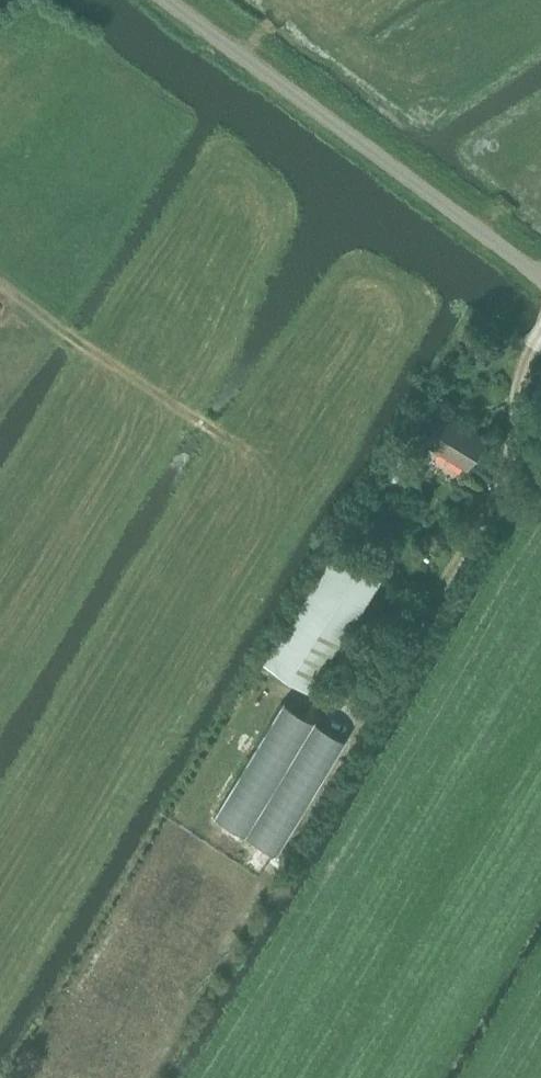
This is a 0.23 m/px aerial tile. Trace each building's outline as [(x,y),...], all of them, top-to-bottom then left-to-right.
[(440,410),(423,439),(465,465),(483,436),(440,410)] [(395,466),(387,481),(393,485),(401,469),(395,466)] [(380,575),(334,546),(263,659),(309,687),(380,575)] [(345,739),(282,701),(213,814),(276,852),(345,739)]
